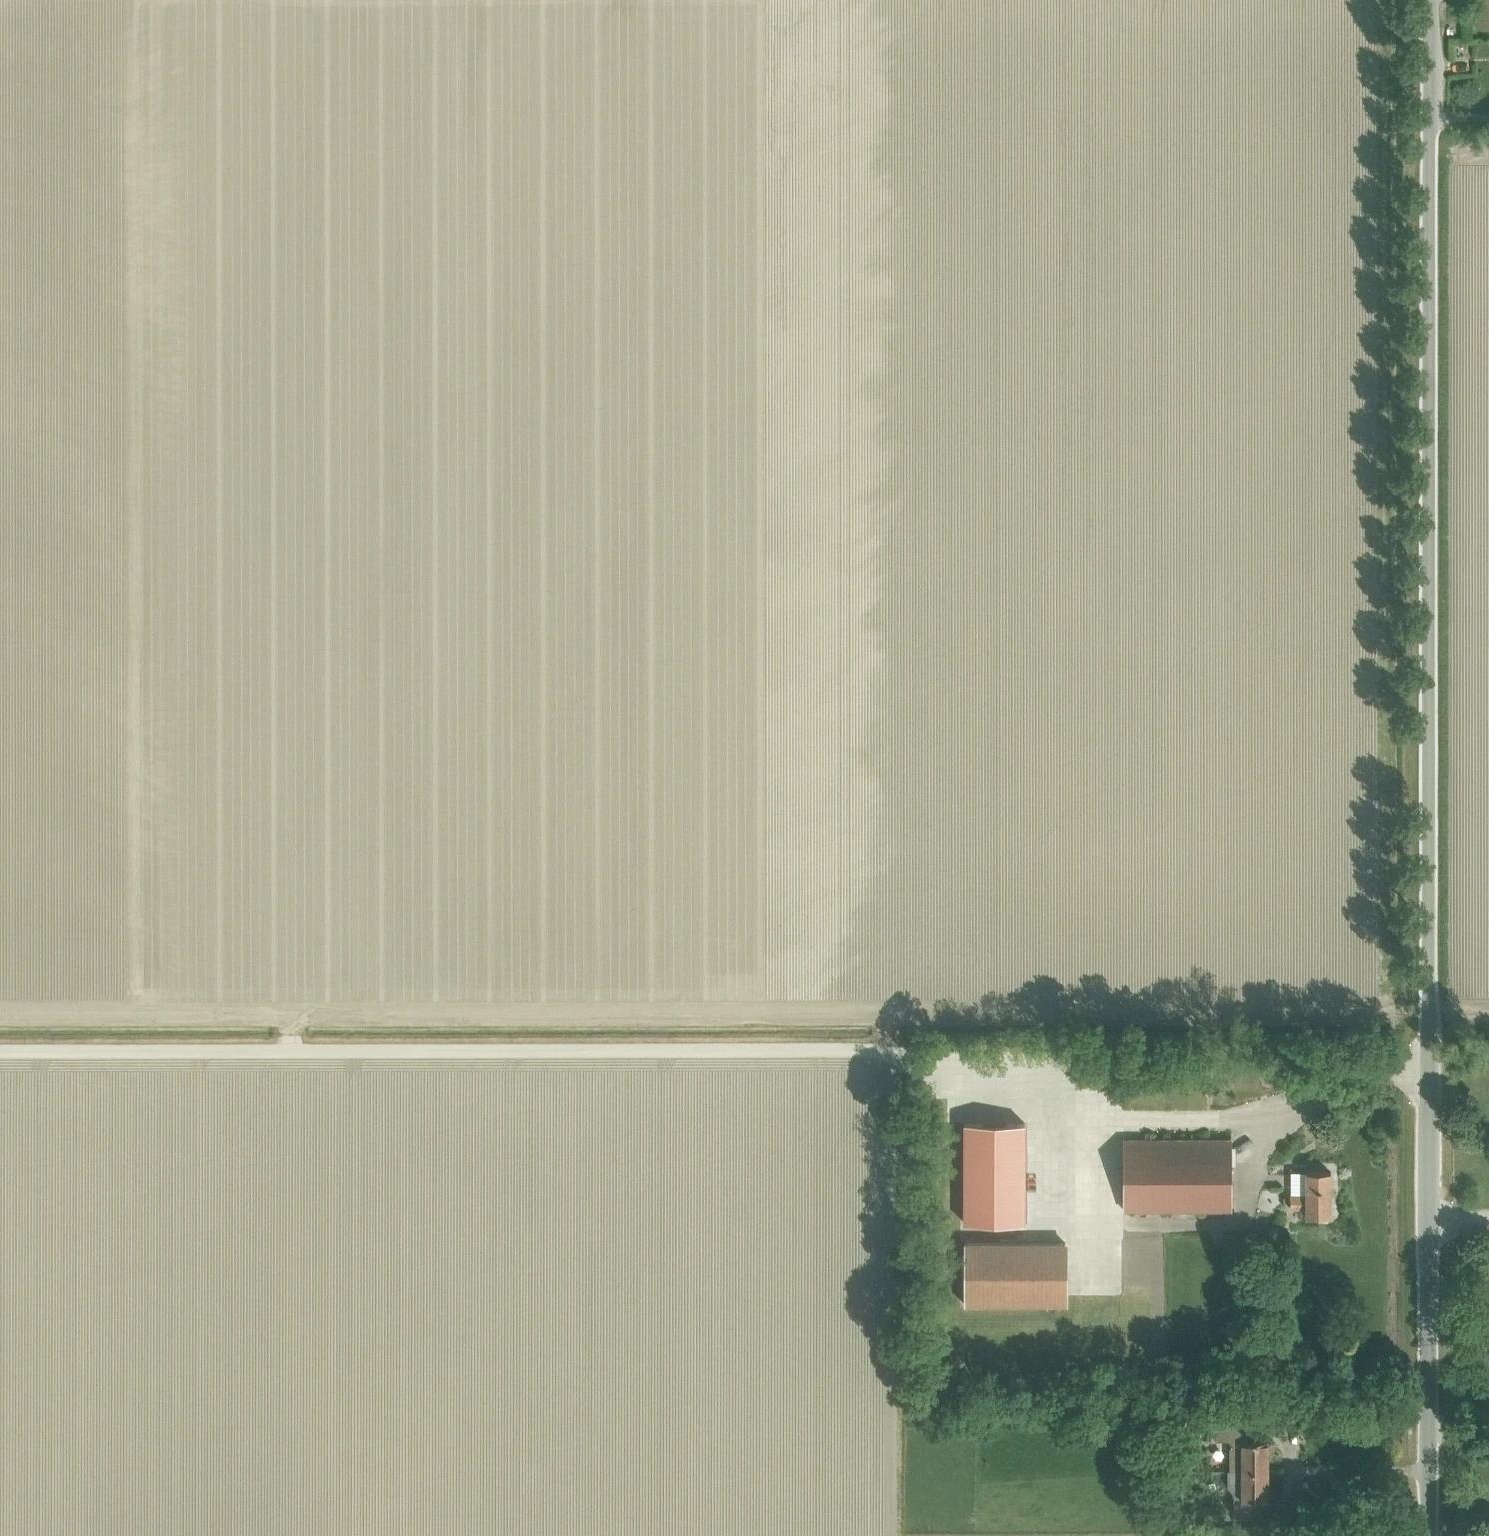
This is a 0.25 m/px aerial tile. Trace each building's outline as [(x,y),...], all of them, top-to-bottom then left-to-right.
[(965,1123),(964,1224),(1024,1224),(1025,1124),(965,1123)] [(1125,1211),(1231,1210),(1231,1139),(1124,1140),(1125,1211)] [(1307,1217),(1331,1216),(1330,1172),(1306,1172),(1307,1195),(1290,1195),(1290,1209),(1307,1209),(1307,1217)] [(966,1307),(1023,1306),(1067,1305),(1066,1244),(965,1245),(966,1307)] [(1268,1471),(1268,1441),(1248,1441),(1248,1426),(1216,1426),(1216,1441),(1230,1441),(1230,1470),(1228,1470),(1228,1471),(1268,1471)] [(1268,1502),(1268,1471),(1228,1471),(1228,1472),(1230,1472),(1230,1486),(1234,1491),(1234,1514),(1251,1514),(1251,1502),(1268,1502)]
